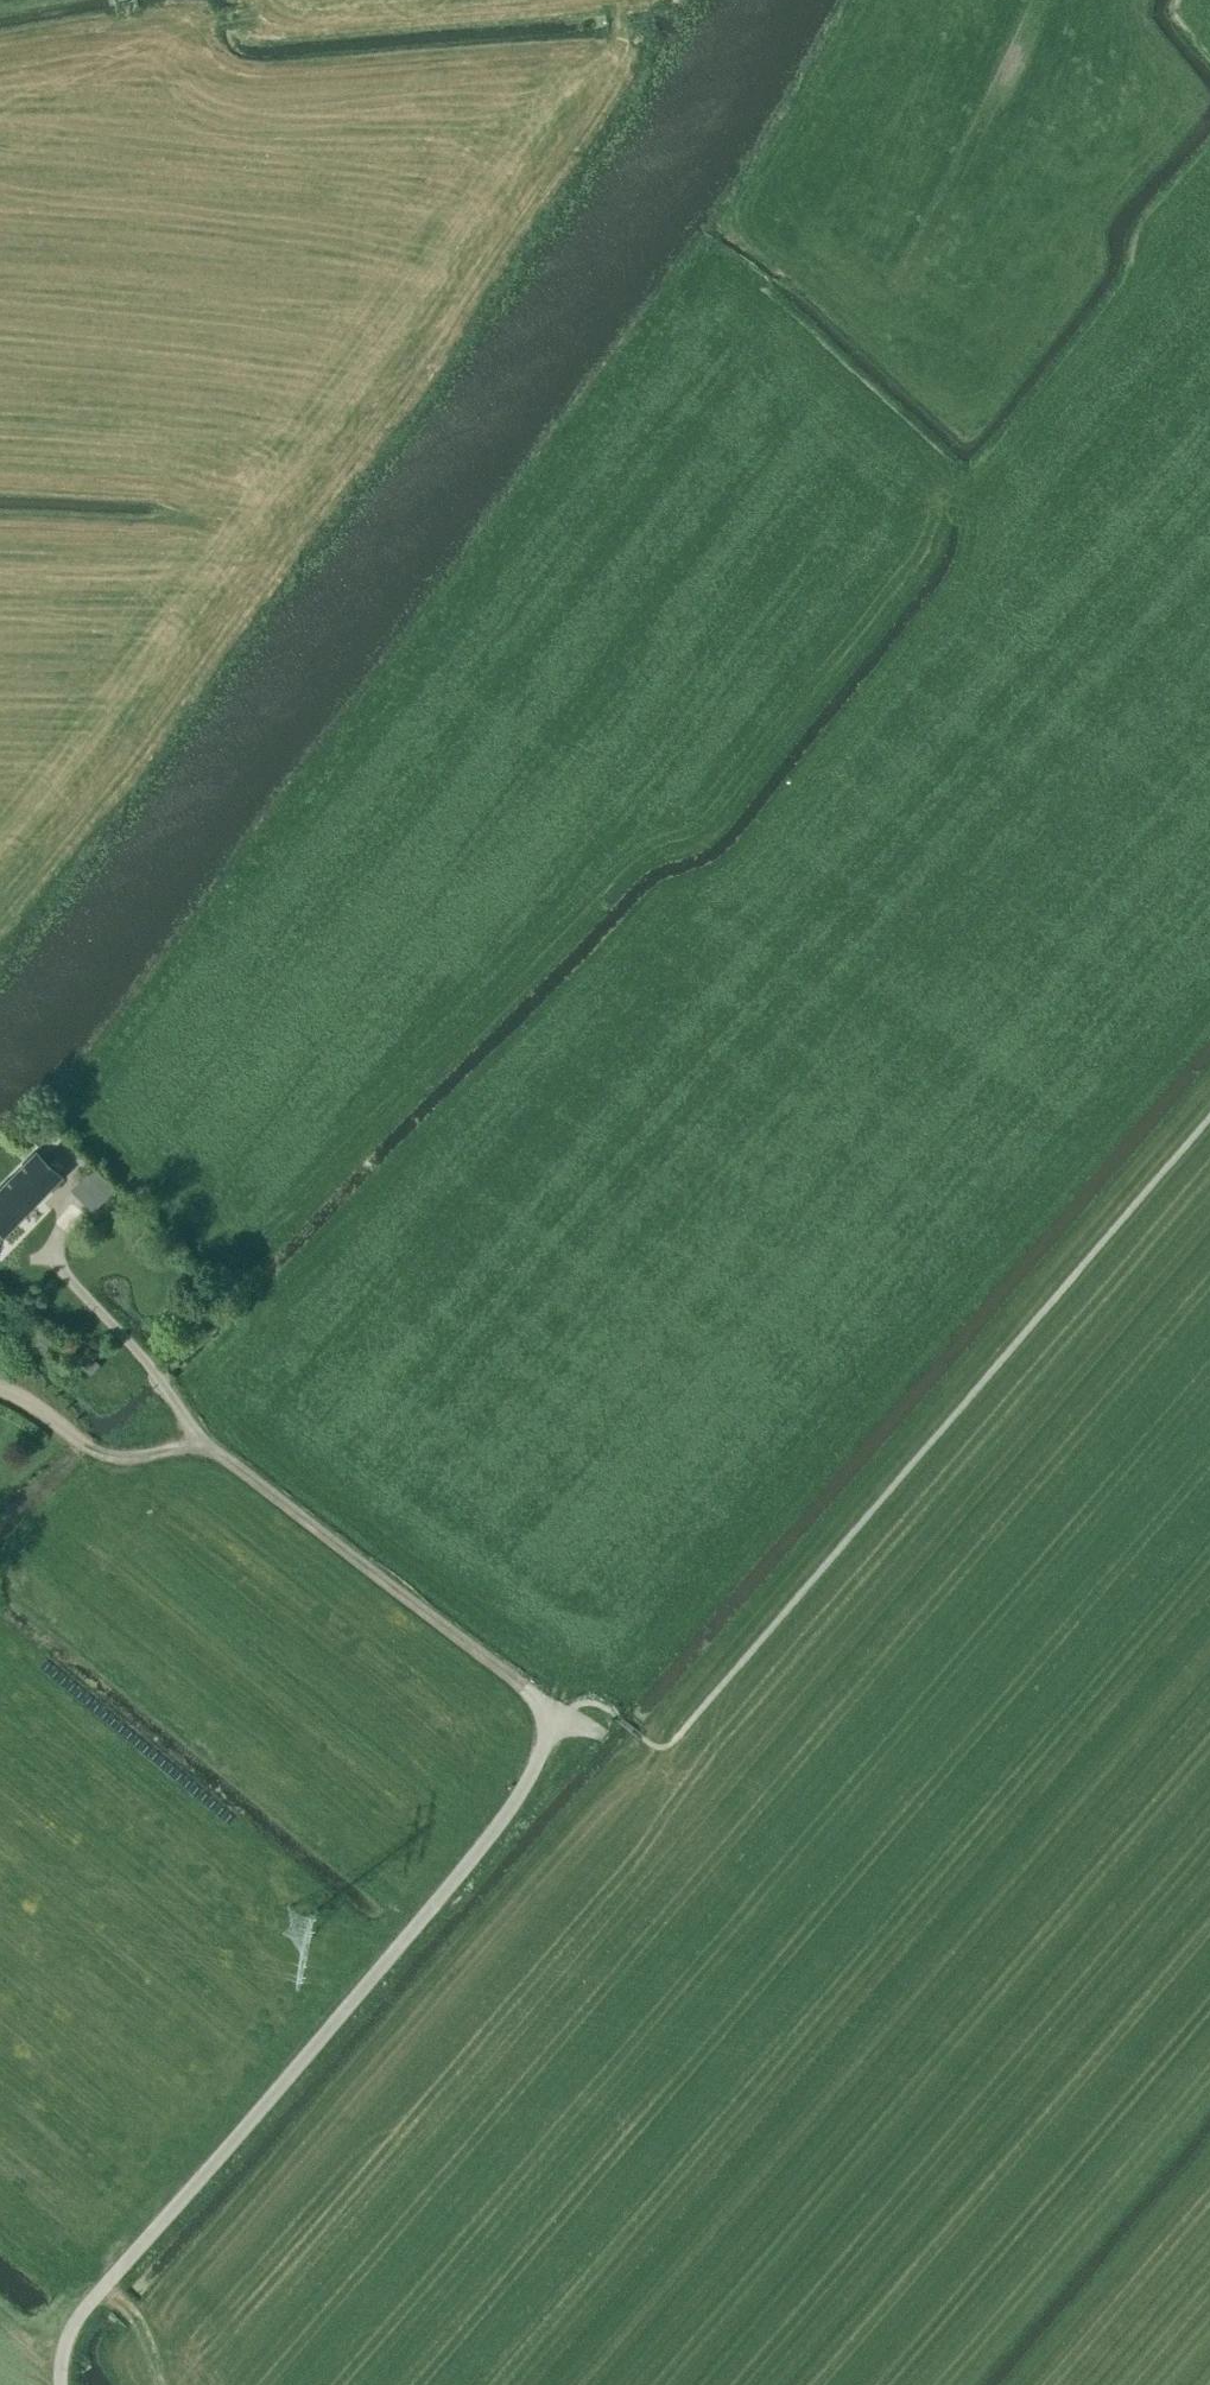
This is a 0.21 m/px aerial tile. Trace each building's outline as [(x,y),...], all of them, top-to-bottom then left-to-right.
[(95,1202),(117,1178),(95,1157),(72,1180),(95,1202)] [(5,1164),(0,1171),(0,1231),(35,1188),(5,1164)] [(92,1359),(83,1371),(91,1378),(101,1366),(92,1359)]
